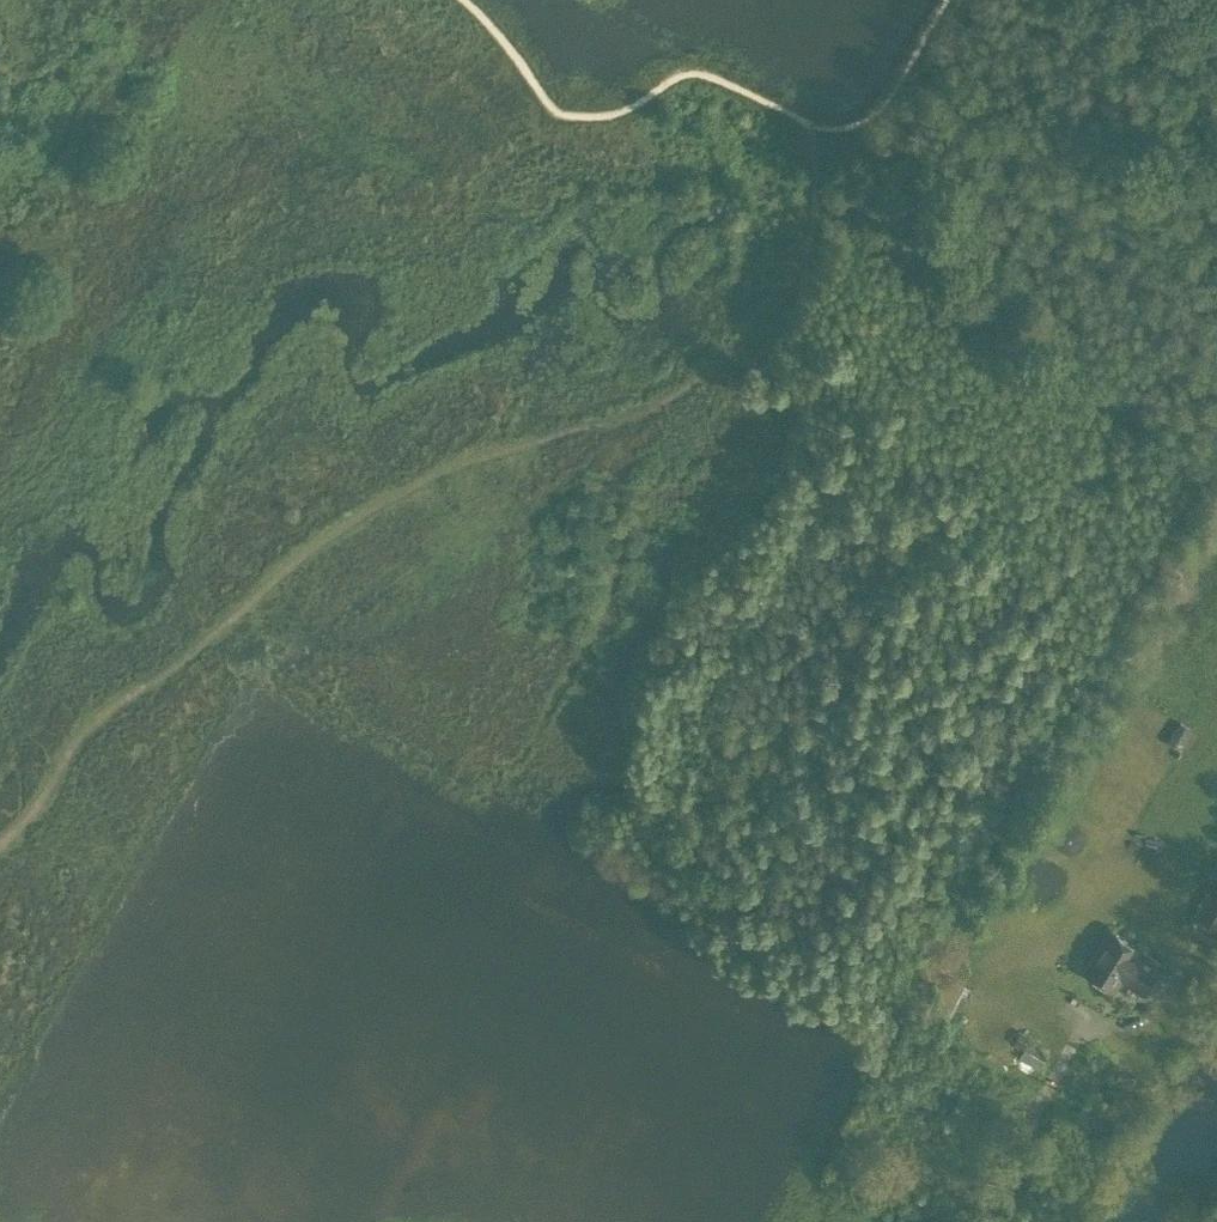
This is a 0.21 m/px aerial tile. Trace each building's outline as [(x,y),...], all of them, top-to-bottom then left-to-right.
[(1216,926),(1216,887),(1200,916),(1216,926)] [(1114,989),(1121,977),(1143,991),(1161,963),(1110,930),(1084,970),(1114,989)]
